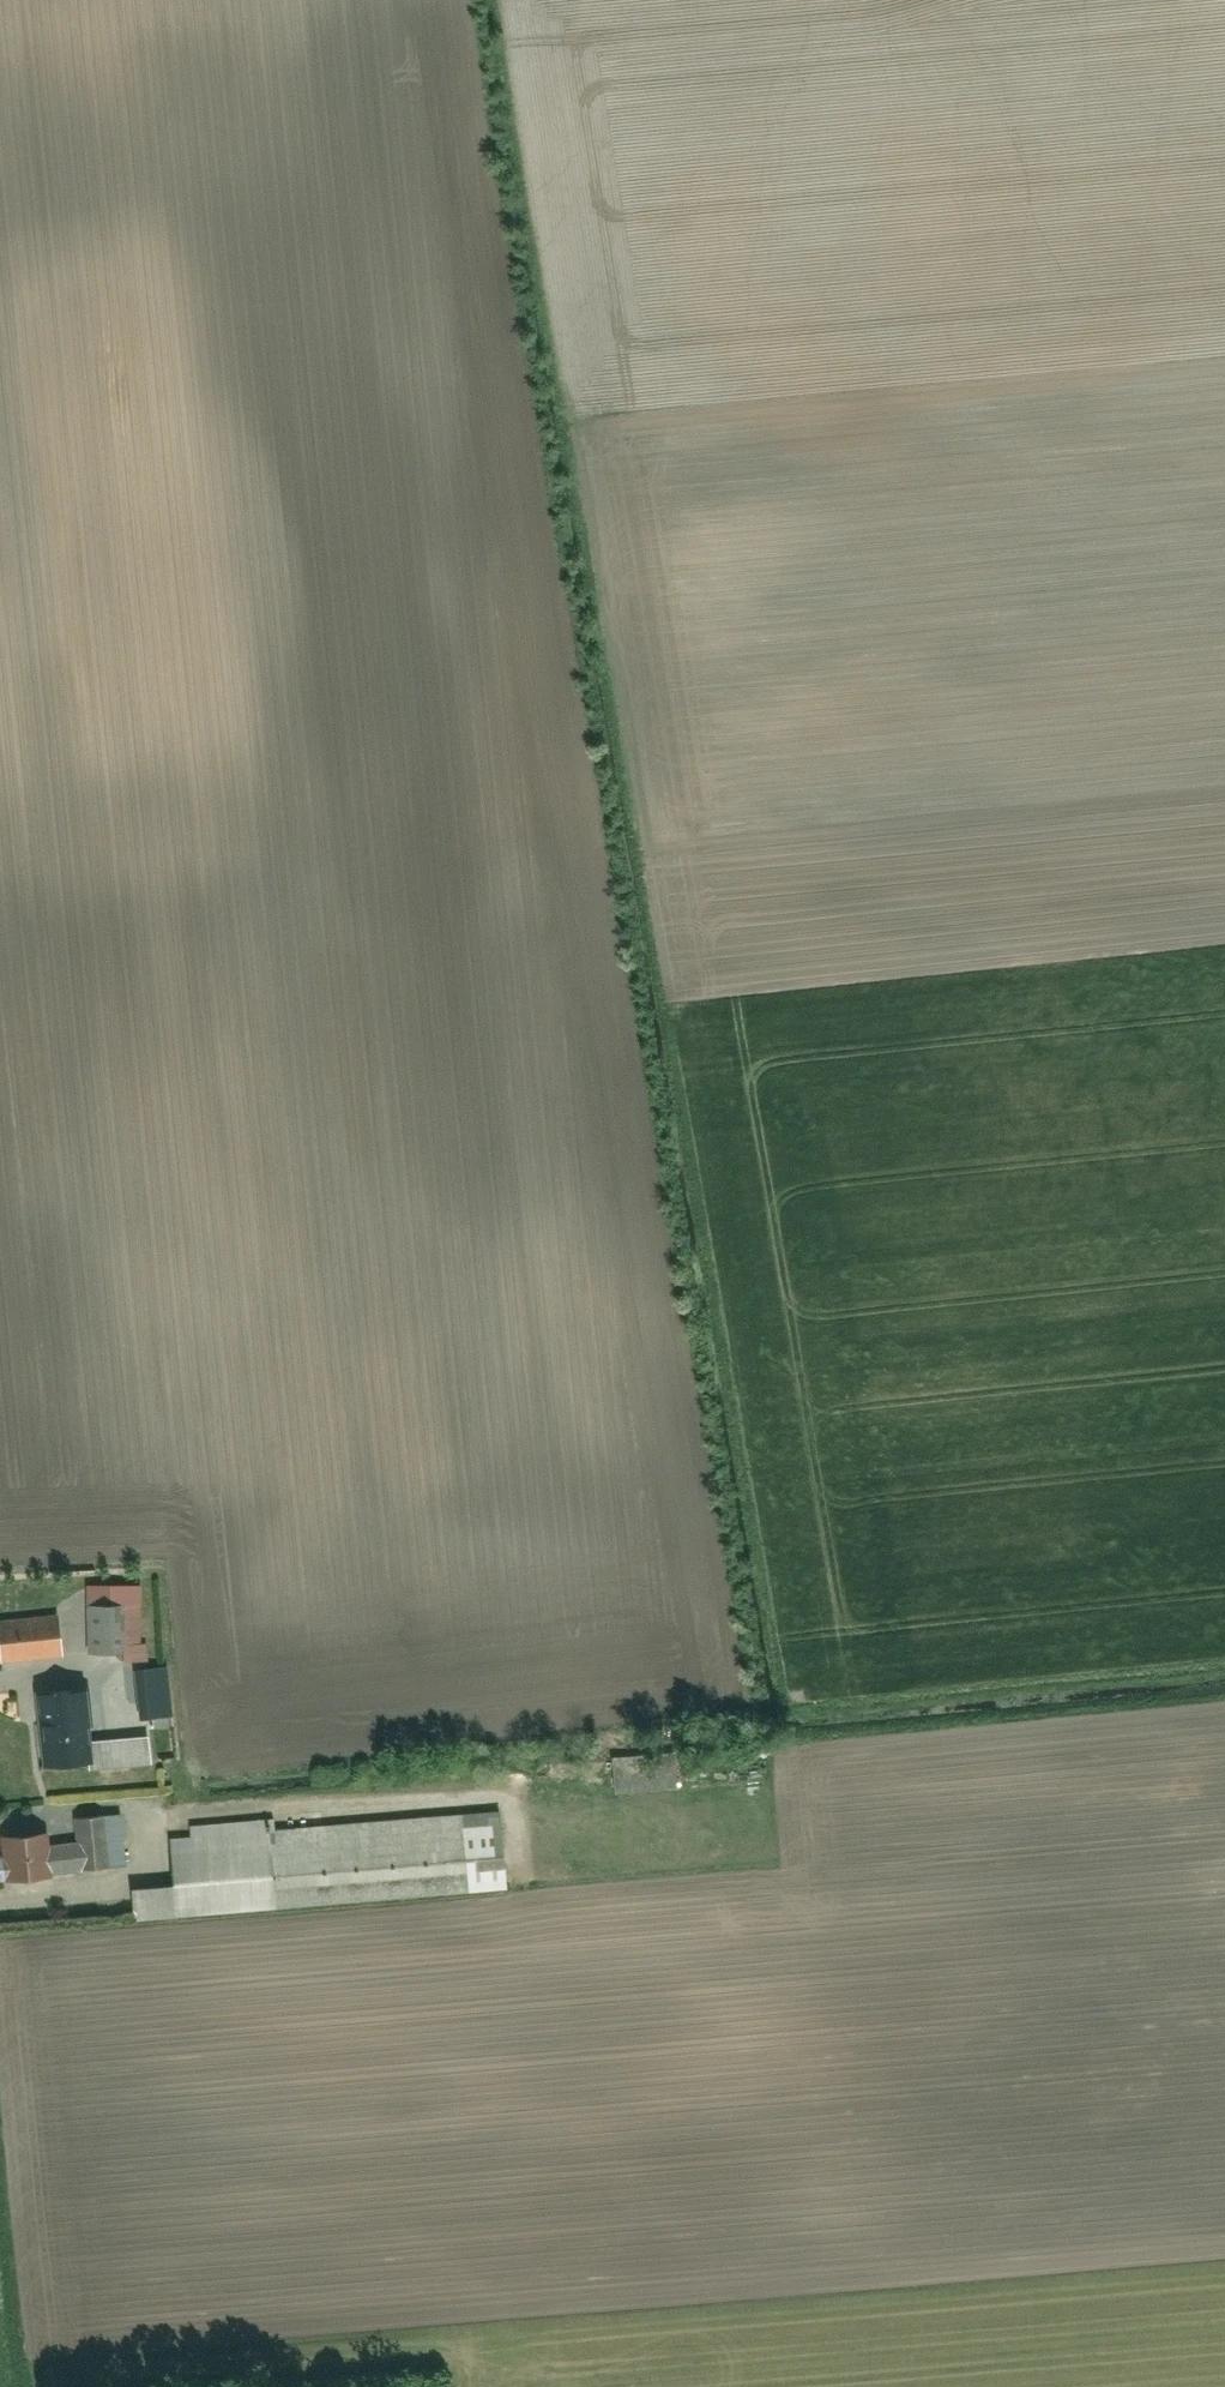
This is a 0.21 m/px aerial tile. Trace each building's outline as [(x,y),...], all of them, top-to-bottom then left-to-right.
[(88,1590),(87,1654),(143,1656),(145,1591),(88,1590)] [(57,1655),(55,1621),(0,1626),(0,1659),(57,1655)] [(33,1697),(40,1770),(85,1766),(85,1774),(145,1769),(142,1734),(88,1739),(84,1693),(33,1697)] [(497,1810),(261,1833),(259,1818),(193,1824),(195,1839),(168,1841),(172,1883),(127,1888),(130,1924),(504,1889),(497,1810)] [(0,1881),(125,1869),(120,1816),(73,1821),(75,1840),(41,1843),(40,1831),(0,1835),(0,1879),(0,1881)]
